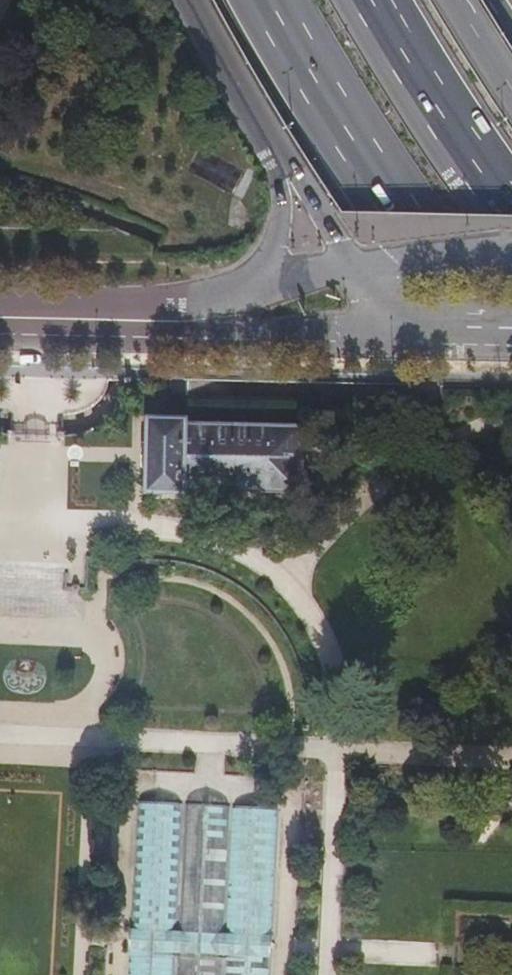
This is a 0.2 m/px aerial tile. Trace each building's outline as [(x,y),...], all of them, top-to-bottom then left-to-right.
[(150,491),(184,492),(184,489),(300,491),(301,426),(185,423),(185,421),(152,420),(150,491)] [(315,470),(332,470),(332,449),(316,449),(315,470)] [(270,954),(270,946),(270,939),(277,809),(231,806),(184,804),(138,801),(131,933),(131,940),(130,948),(129,974),(269,974),(270,954)]
